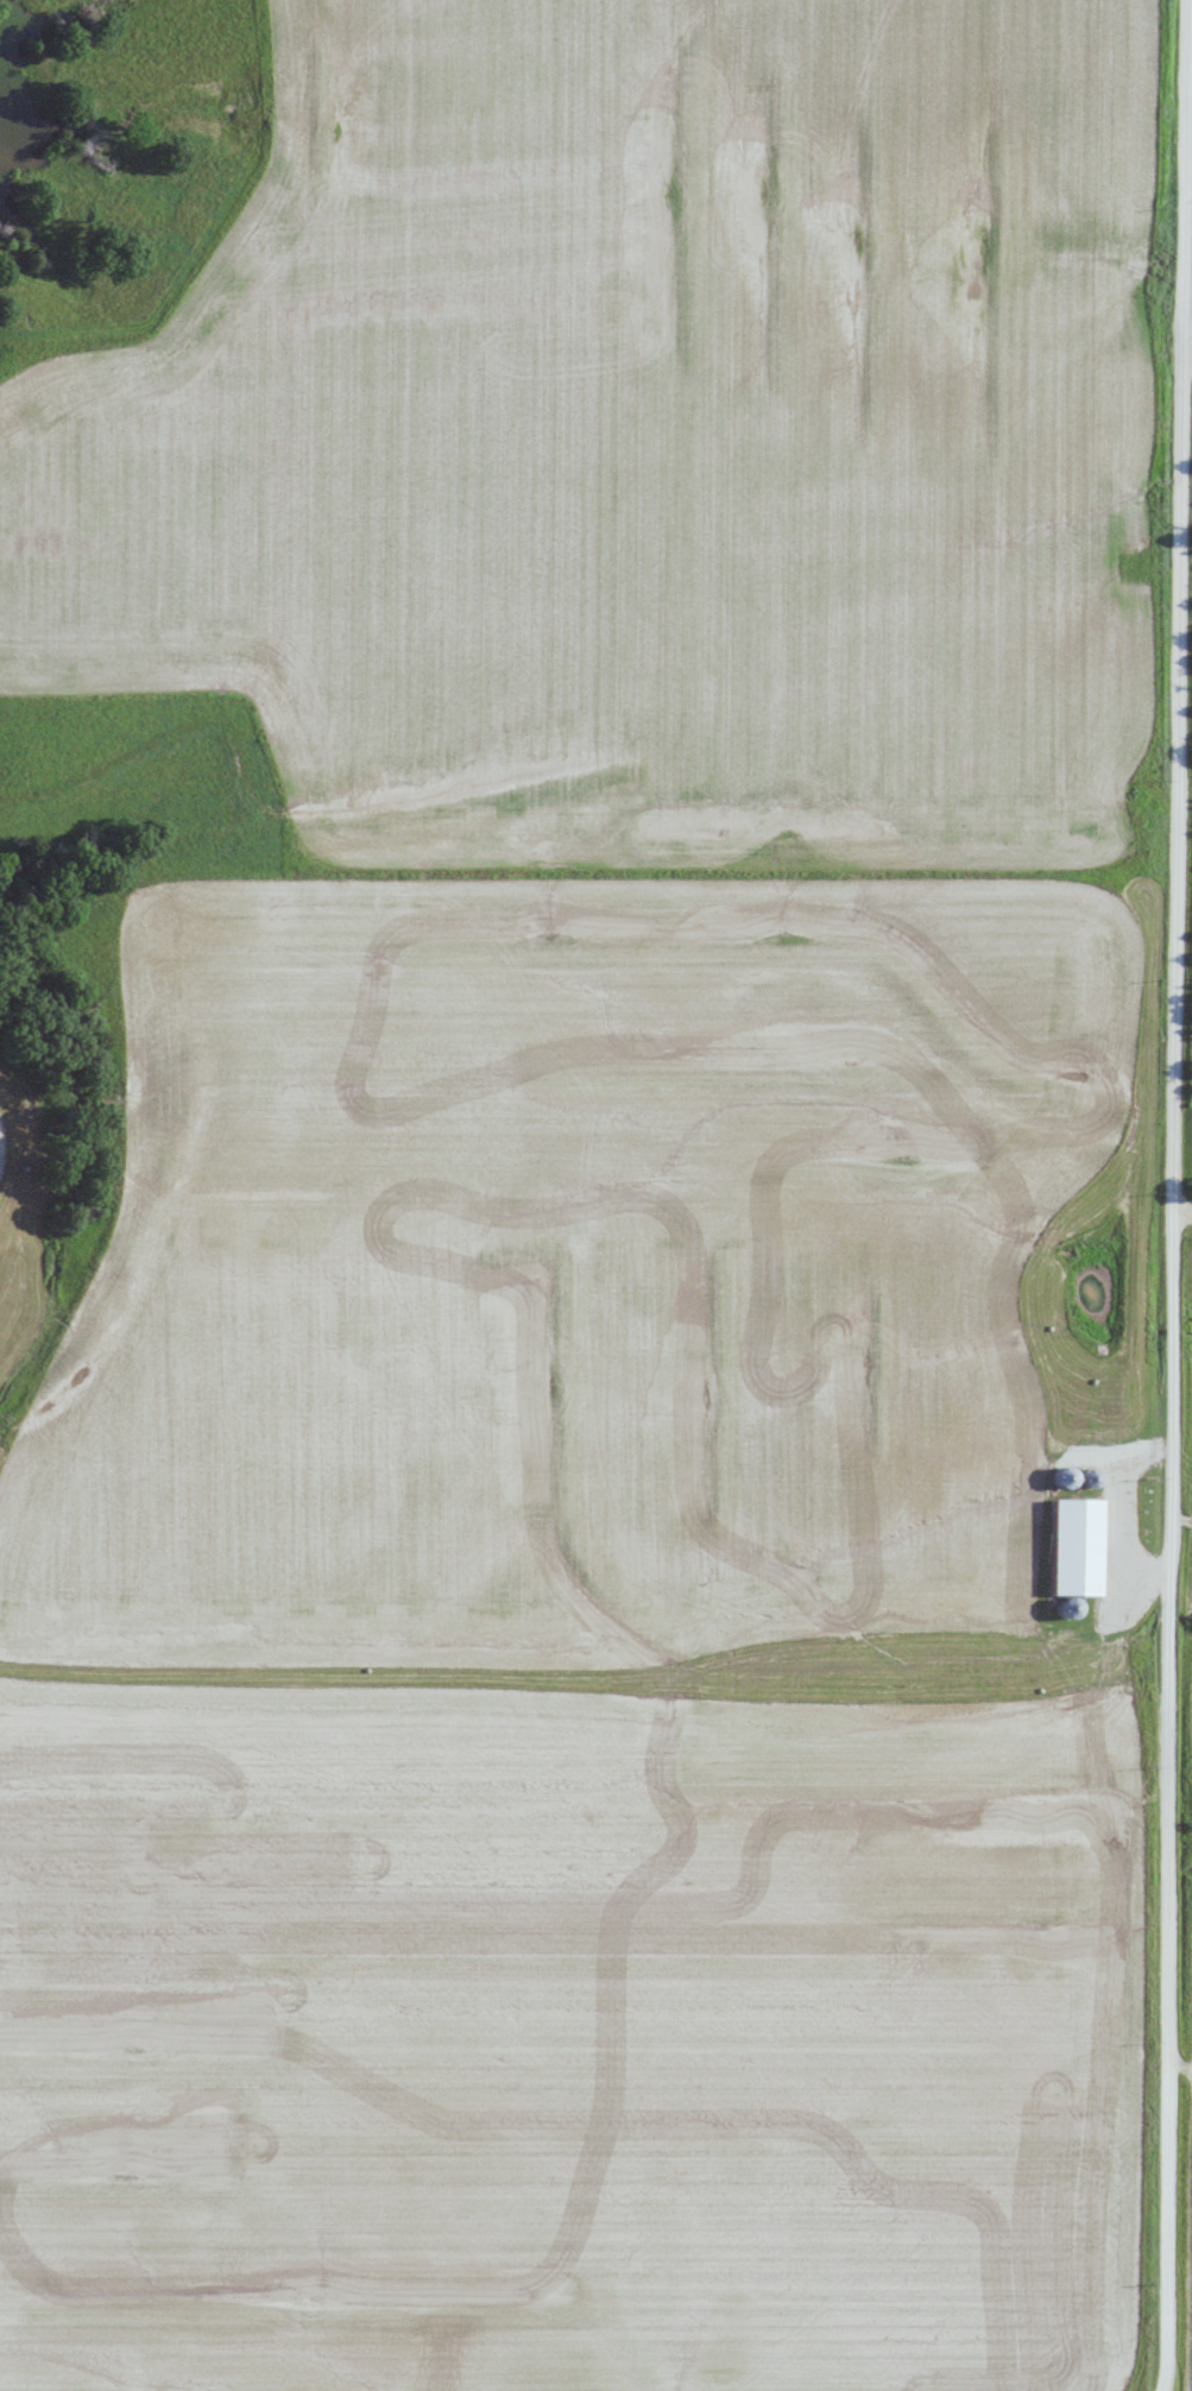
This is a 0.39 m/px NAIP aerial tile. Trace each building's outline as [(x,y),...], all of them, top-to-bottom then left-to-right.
[(1098,1596),(1099,1500),(1051,1500),(1050,1596),(1098,1596)]
